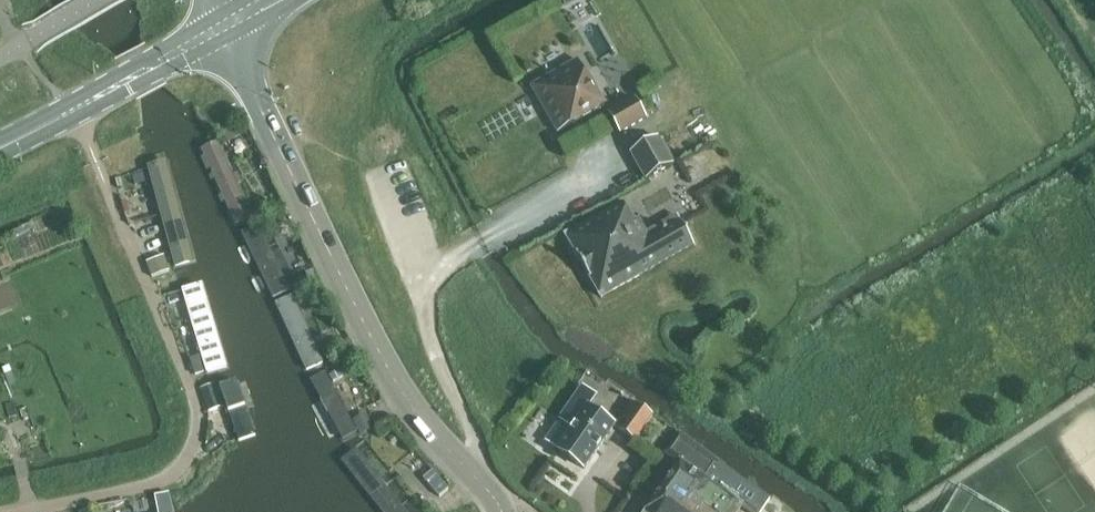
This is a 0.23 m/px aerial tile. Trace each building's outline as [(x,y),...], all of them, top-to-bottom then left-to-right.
[(579,60),(532,87),(559,133),(605,107),(579,60)] [(637,99),(609,114),(620,134),(647,118),(637,99)] [(234,124),(222,131),(223,132),(229,142),(240,136),(237,129),(234,124)] [(631,153),(647,180),(674,165),(658,138),(631,153)] [(203,149),(237,224),(254,217),(220,141),(203,149)] [(170,163),(149,168),(174,273),(194,268),(170,163)] [(603,297),(603,296),(694,245),(681,221),(668,228),(667,227),(662,230),(663,231),(650,238),(639,219),(635,221),(625,203),(568,235),(566,236),(567,238),(568,238),(600,296),(601,298),(603,297)] [(243,232),(274,298),(291,290),(260,224),(243,232)] [(148,265),(152,277),(153,276),(169,271),(165,259),(148,265)] [(205,286),(184,293),(211,377),(232,370),(205,286)] [(277,302),(308,371),(325,364),(294,295),(277,302)] [(358,357),(360,357),(350,339),(349,340),(340,345),(350,362),(358,357)] [(190,359),(195,374),(205,371),(201,356),(190,359)] [(334,381),(338,379),(344,376),(340,370),(335,373),(331,375),(334,381)] [(313,380),(343,441),(358,434),(327,373),(313,380)] [(237,382),(218,389),(238,442),(257,435),(237,382)] [(203,389),(207,402),(216,399),(212,386),(203,389)] [(573,428),(558,450),(585,469),(616,426),(590,408),(597,397),(583,387),(560,419),(573,428)] [(637,403),(622,425),(636,435),(652,413),(637,403)] [(361,434),(364,433),(374,428),(367,414),(357,418),(354,420),(361,434)] [(742,508),(748,511),(762,511),(771,499),(695,444),(679,433),(665,453),(681,464),(647,511),(740,511),(742,508)] [(395,434),(390,438),(395,445),(400,441),(395,434)] [(356,448),(342,459),(384,511),(406,511),(356,448)] [(449,489),(434,472),(425,480),(440,497),(449,489)] [(155,511),(169,511),(166,495),(152,497),(155,511)]
